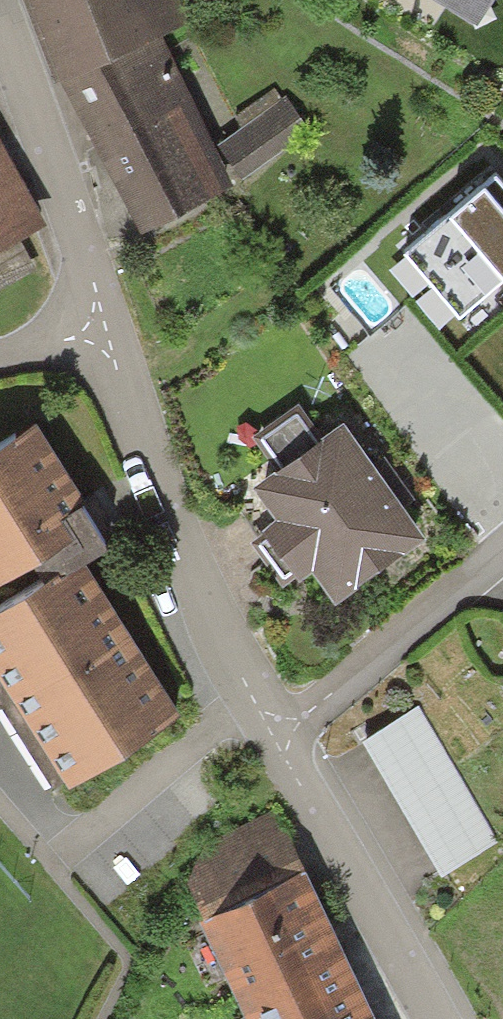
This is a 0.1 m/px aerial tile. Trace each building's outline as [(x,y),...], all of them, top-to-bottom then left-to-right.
[(54,88),(65,88),(165,45),(205,28),(193,0),(21,0),(54,88)] [(482,31),(502,0),(434,0),(482,31)] [(165,45),(65,88),(91,170),(102,164),(138,242),(233,193),(165,45)] [(276,85),(236,113),(244,125),(222,141),(243,170),(305,125),(276,85)] [(34,270),(19,243),(46,228),(0,146),(0,288),(34,270)] [(495,185),(408,260),(461,321),(502,285),(502,195),(495,185)] [(335,422),(247,479),(267,509),(245,523),(275,569),(298,554),(322,590),(409,533),(335,422)] [(0,463),(0,618),(5,626),(81,580),(92,573),(17,452),(0,463)] [(0,630),(0,680),(68,791),(172,727),(81,580),(5,626),(0,630)] [(414,724),(371,751),(444,870),(487,844),(414,724)] [(307,862),(207,908),(238,972),(337,926),(307,862)] [(238,972),(260,1018),(321,1018),(370,996),(337,926),(238,972)] [(370,996),(321,1018),(381,1018),(370,996)]
